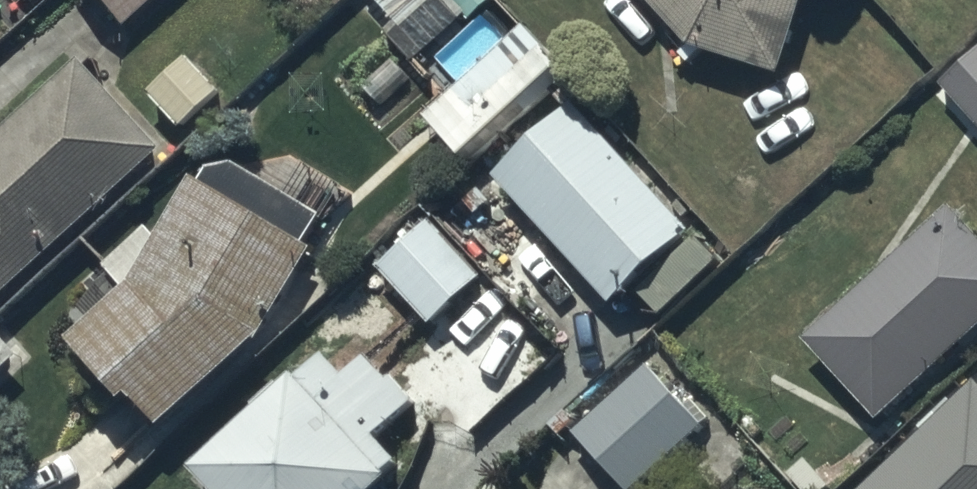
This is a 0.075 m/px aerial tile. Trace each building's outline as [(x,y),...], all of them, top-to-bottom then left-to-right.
[(37,13),(52,0),(26,0),(37,13)] [(121,42),(166,0),(82,0),(121,42)] [(403,39),(444,0),(366,0),(403,39)] [(476,32),(503,6),(497,0),(446,0),(476,32)] [(695,62),(783,88),(808,0),(639,0),(695,62)] [(571,87),(525,36),(423,127),(469,178),(571,87)] [(940,100),(976,139),(976,66),(940,100)] [(226,104),(194,69),(152,109),(184,143),(226,104)] [(83,73),(0,150),(0,317),(166,162),(83,73)] [(577,119),(498,194),(620,323),(700,249),(577,119)] [(317,262),(196,192),(161,256),(152,241),(108,278),(133,311),(75,362),(131,431),(139,425),(167,450),(270,358),(263,354),(317,262)] [(805,352),(877,434),(976,346),(976,249),(953,221),(805,352)] [(435,338),(485,292),(425,222),(373,270),(435,338)] [(198,488),(398,488),(409,479),(380,448),(414,416),(371,371),(347,394),(325,370),(198,488)] [(649,378),(574,447),(614,488),(652,488),(706,439),(649,378)]
